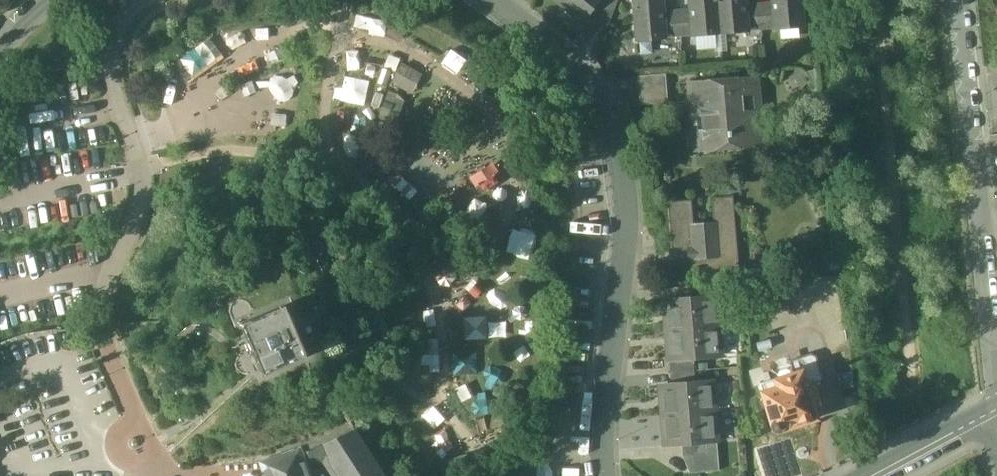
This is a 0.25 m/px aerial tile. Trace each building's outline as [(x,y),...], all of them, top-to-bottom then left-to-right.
[(583,22),(596,7),(601,0),(555,0),(583,22)] [(596,7),(612,19),(618,0),(601,0),(596,7)] [(638,40),(666,37),(664,12),(663,0),(634,0),(638,40)] [(691,9),(693,35),(721,33),(718,0),(690,0),(691,9)] [(721,33),(749,30),(746,5),(746,0),(718,0),(721,33)] [(773,2),(775,28),(804,26),(802,0),(773,0),(773,2)] [(773,2),(758,4),(761,29),(775,28),(773,2)] [(758,4),(746,5),(749,30),(761,29),(758,4)] [(691,9),(679,10),(681,36),(693,35),(691,9)] [(679,10),(664,12),(666,37),(681,36),(679,10)] [(666,74),(638,76),(640,105),(669,102),(666,74)] [(695,94),(694,98),(695,105),(691,105),(693,132),(708,131),(709,145),(730,144),(729,138),(737,137),(738,145),(748,144),(752,143),(755,140),(757,136),(757,132),(760,132),(756,79),(735,80),(735,83),(703,86),(700,87),(697,90),(695,94)] [(714,221),(694,223),(692,199),(669,201),(673,251),(688,249),(689,260),(690,259),(691,273),(740,269),(733,195),(712,197),(714,221)] [(693,285),(669,287),(670,299),(694,297),(693,285)] [(670,299),(668,299),(670,329),(718,325),(716,296),(694,297),(670,299)] [(284,302),(241,321),(263,373),(307,354),(284,302)] [(718,325),(670,329),(672,359),(694,358),(720,356),(718,325)] [(694,358),(672,359),(670,359),(671,371),(695,369),(694,358)] [(816,361),(800,366),(801,371),(804,370),(808,384),(816,382),(817,382),(822,381),(816,361)] [(789,368),(782,370),(780,374),(781,377),(793,373),(793,370),(789,368)] [(695,369),(671,371),(672,383),(696,381),(695,369)] [(781,377),(761,383),(765,395),(764,399),(765,402),(766,405),(769,408),(770,412),(771,411),(774,419),(772,421),(772,424),(772,426),(774,429),(776,430),(778,431),(781,431),(783,429),(785,428),(816,418),(816,417),(818,416),(813,401),(821,399),(817,382),(816,382),(808,384),(804,370),(801,371),(793,373),(781,377)] [(672,383),(663,384),(666,414),(714,410),(711,380),(672,383)] [(714,410),(666,414),(668,444),(684,442),(716,440),(714,410)] [(303,452),(306,462),(324,461),(334,475),(389,475),(356,427),(303,452)] [(716,440),(684,442),(685,455),(695,454),(719,452),(718,440),(716,440)] [(301,447),(263,460),(268,475),(311,475),(306,462),(303,452),(301,447)] [(719,452),(695,454),(697,471),(721,469),(719,452)] [(695,454),(685,455),(691,472),(697,471),(695,454)]
